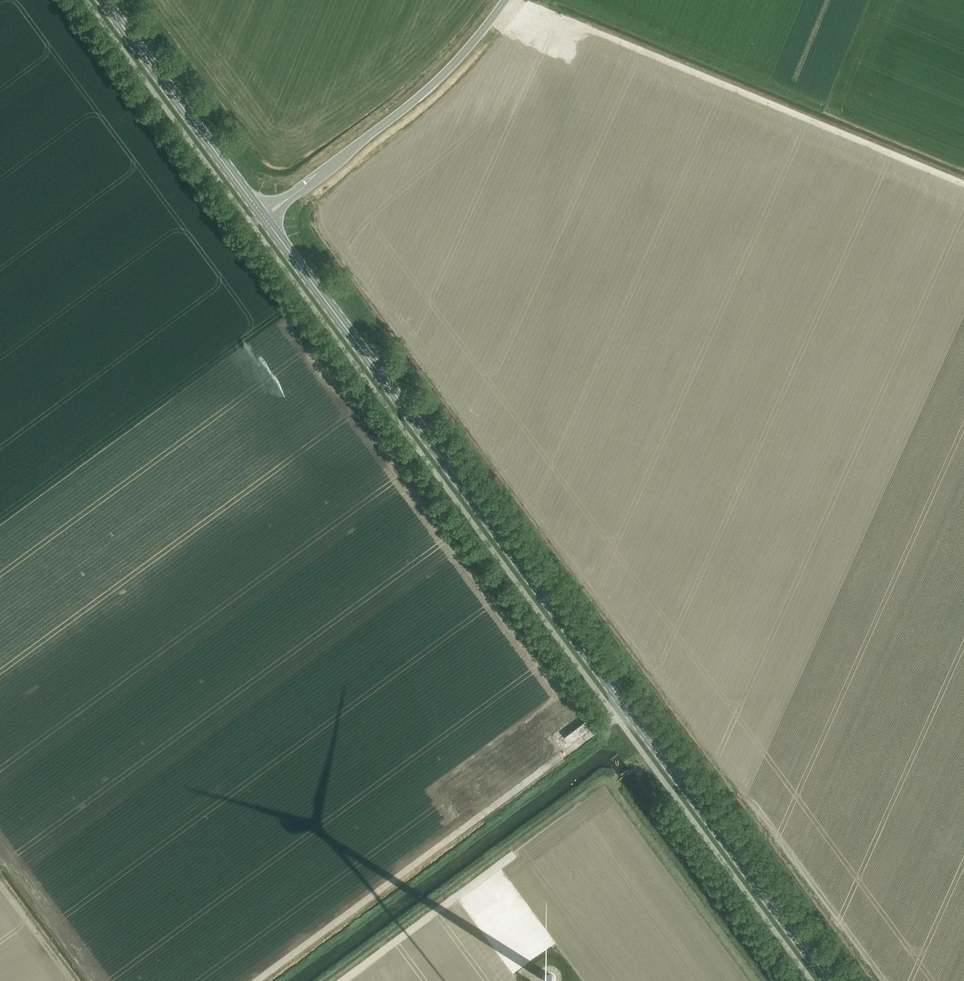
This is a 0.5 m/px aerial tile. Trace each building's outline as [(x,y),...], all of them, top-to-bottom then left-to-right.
[(540,742),(535,745),(540,752),(545,748),(540,742)] [(559,979),(559,978),(559,976),(558,975),(558,974),(557,973),(556,972),(555,971),(554,970),(553,970),(552,969),(551,969),(550,969),(548,969),(547,969),(546,969),(545,970),(544,970),(543,971),(542,972),(541,973),(540,974),(540,975),(539,976),(539,978),(539,979),(539,980),(559,980),(559,979)]
